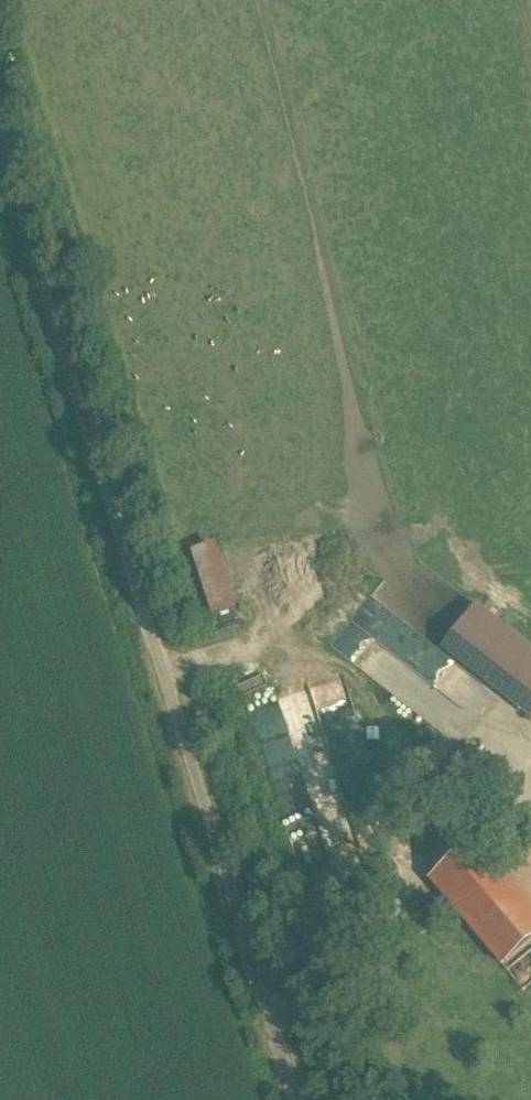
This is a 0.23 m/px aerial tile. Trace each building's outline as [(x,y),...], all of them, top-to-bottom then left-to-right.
[(228,540),(200,549),(223,614),(250,605),(228,540)] [(475,604),(440,650),(530,719),(530,646),(475,604)] [(475,841),(431,878),(504,965),(530,943),(530,908),(475,841)]
